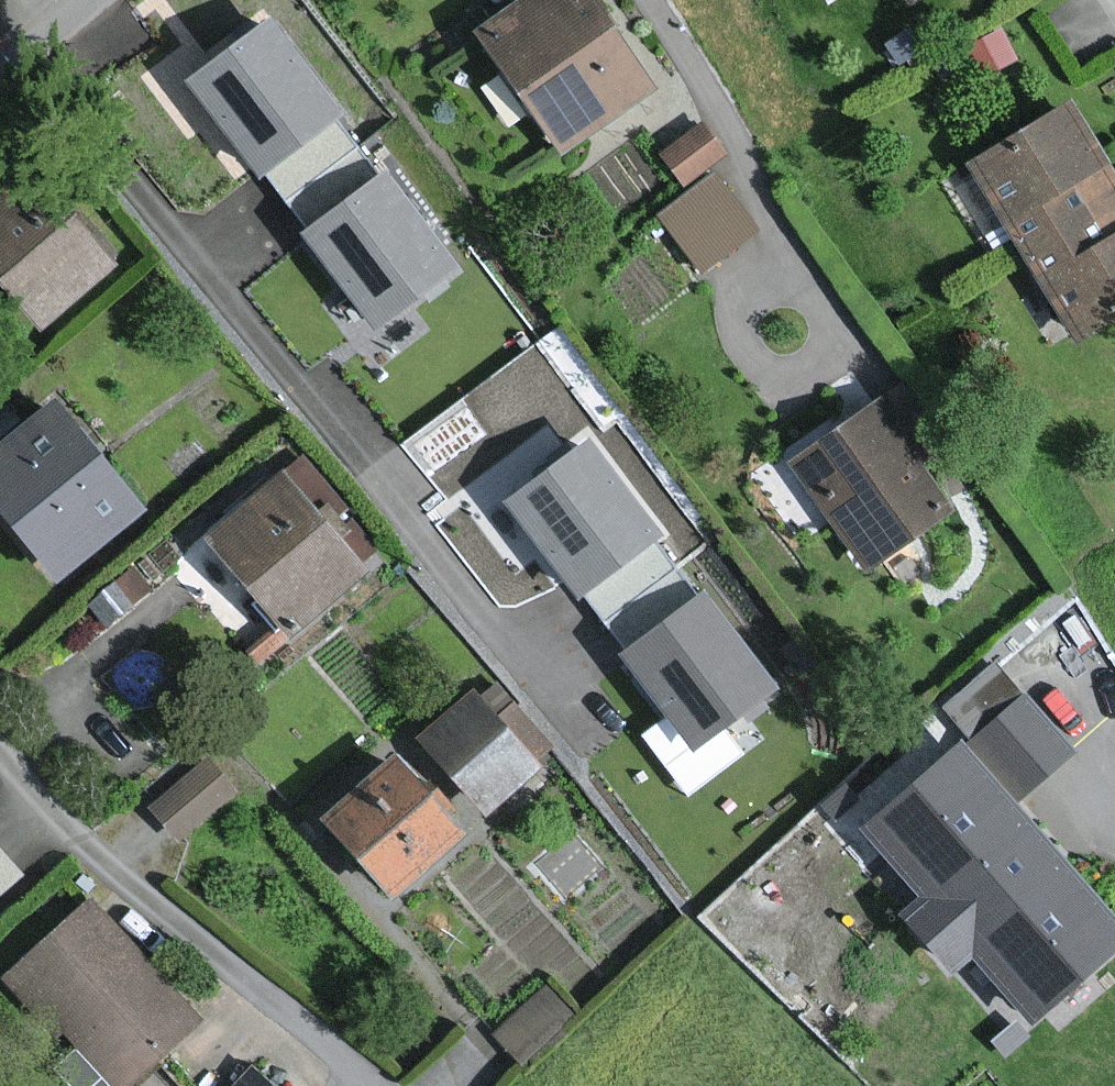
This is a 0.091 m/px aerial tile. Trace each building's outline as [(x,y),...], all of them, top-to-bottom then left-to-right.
[(588,0),(526,0),(481,33),(568,152),(653,89),(588,0)] [(335,115),(267,27),(195,83),(263,170),(335,115)] [(1074,105),(977,163),(1081,333),(1114,312),(1114,173),(1074,105)] [(724,152),(703,125),(666,153),(686,180),(724,152)] [(32,170),(0,198),(0,284),(39,329),(115,264),(32,170)] [(756,227),(714,175),(661,216),(703,268),(756,227)] [(451,266),(383,179),(311,235),(379,322),(451,266)] [(944,443),(905,386),(797,460),(869,565),(952,509),(919,461),(944,443)] [(58,400),(0,449),(0,504),(62,577),(147,505),(58,400)] [(656,535),(588,447),(516,503),(584,590),(656,535)] [(366,569),(284,473),(212,534),(294,630),(366,569)] [(771,687),(704,600),(632,656),(699,743),(771,687)] [(539,764),(474,690),(423,735),(488,809),(539,764)] [(1073,752),(1024,697),(982,734),(1031,789),(1073,752)] [(927,896),(908,913),(933,942),(1048,842),(965,745),(868,827),(927,896)] [(461,832),(389,758),(324,822),(396,895),(461,832)] [(235,798),(204,762),(146,810),(177,847),(235,798)] [(1048,842),(933,942),(958,972),(979,954),(1035,1020),(1114,952),(1114,921),(1048,842)] [(0,853),(0,898),(22,879),(0,853)] [(81,902),(3,982),(110,1085),(131,1085),(199,1017),(81,902)] [(573,1014),(549,988),(499,1034),(523,1059),(573,1014)] [(221,1085),(280,1085),(253,1057),(221,1085)]
